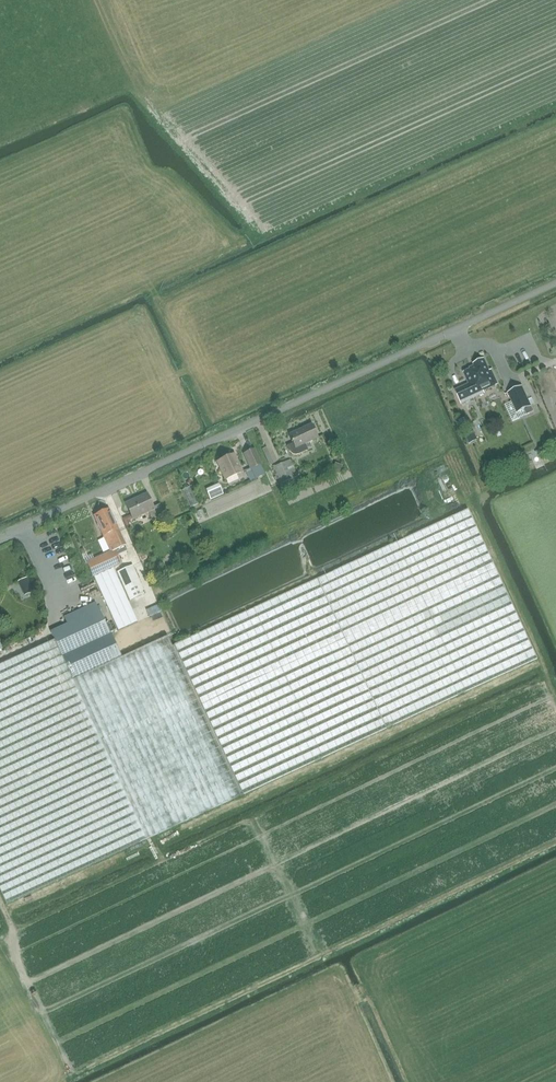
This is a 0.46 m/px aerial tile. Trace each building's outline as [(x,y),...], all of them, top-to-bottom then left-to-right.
[(469,384),(455,391),(461,404),(484,393),(483,391),(498,384),(491,370),(489,371),(484,359),(474,364),(475,366),(470,368),(470,370),(464,373),(469,384)] [(516,389),(508,393),(517,413),(531,407),(524,391),(518,393),(516,389)] [(289,434),(293,443),(287,446),(287,447),(289,452),(291,454),(293,455),(296,455),(298,455),(308,451),(305,444),(317,438),(311,424),(289,434)] [(254,449),(244,454),(251,469),(260,465),(254,449)] [(234,454),(217,462),(225,479),(242,472),(234,454)] [(273,466),(280,483),(297,476),(290,459),(273,466)] [(279,485),(272,470),(265,473),(272,488),(279,485)] [(125,503),(133,520),(149,513),(152,520),(165,514),(160,503),(153,507),(147,493),(125,503)] [(116,549),(125,545),(118,529),(109,508),(93,516),(103,536),(109,533),(116,549)] [(53,636),(0,661),(0,872),(13,900),(528,663),(458,514),(173,648),(168,637),(122,656),(99,609),(51,631),(53,636)] [(87,561),(94,576),(118,630),(138,621),(129,600),(145,593),(140,581),(133,565),(117,572),(115,567),(121,564),(115,549),(87,561)] [(32,593),(29,585),(30,585),(24,570),(22,571),(13,552),(0,558),(0,565),(5,578),(0,580),(0,581),(10,603),(32,593)] [(61,571),(65,581),(73,578),(69,567),(61,571)] [(86,583),(97,606),(104,603),(93,580),(86,583)] [(140,608),(143,615),(155,609),(152,602),(140,608)]
